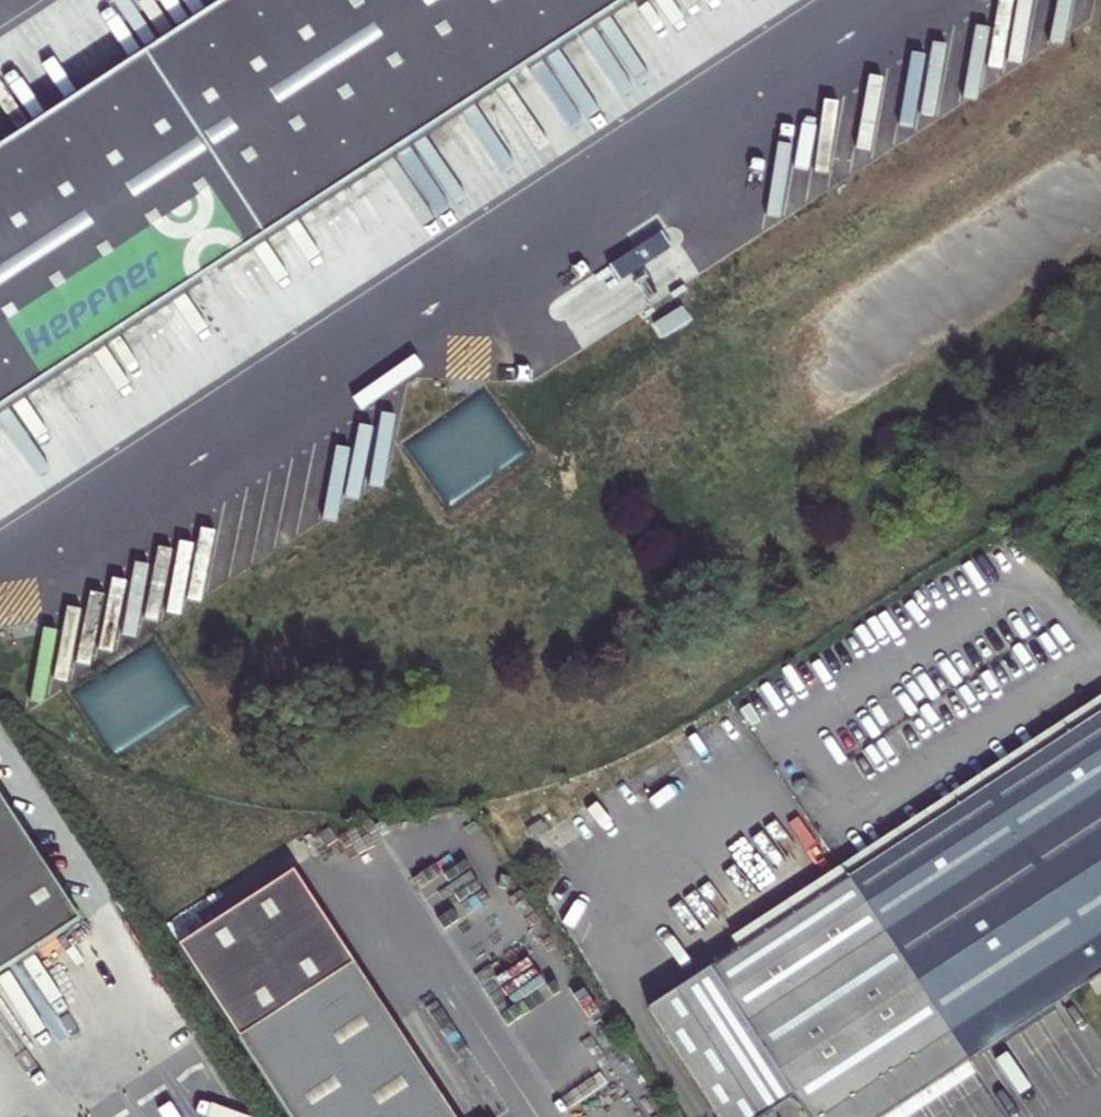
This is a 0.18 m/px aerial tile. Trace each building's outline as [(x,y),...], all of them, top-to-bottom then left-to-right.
[(0,134),(0,396),(637,0),(210,0),(0,134)] [(640,1009),(711,1116),(768,1116),(789,1104),(798,1116),(883,1116),(1100,976),(1100,720),(640,1009)] [(69,913),(0,808),(0,958),(69,913)] [(164,951),(270,1116),(434,1116),(277,877),(164,951)]
